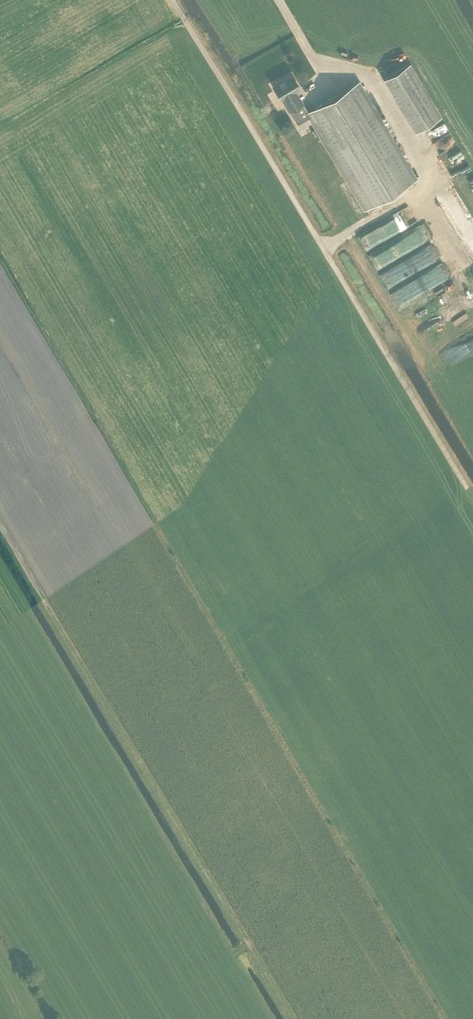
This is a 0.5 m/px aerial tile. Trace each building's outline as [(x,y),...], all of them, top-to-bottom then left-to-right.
[(441,116),(409,64),(384,79),(415,131),(441,116)] [(365,208),(415,179),(358,83),(308,112),(295,91),(300,88),(291,75),(281,81),(281,79),(275,83),(276,84),(273,86),(281,100),(282,99),(297,125),(310,117),(365,208)] [(434,136),(451,128),(447,121),(431,128),(434,136)] [(457,138),(451,129),(442,135),(448,145),(457,138)] [(450,179),(456,192),(472,184),(472,179),(469,170),(450,179)] [(412,206),(360,233),(367,246),(419,219),(412,206)] [(391,284),(443,257),(436,244),(389,268),(387,264),(382,266),(391,284)] [(472,328),(472,318),(471,313),(468,315),(465,307),(426,323),(435,344),(472,328)]
